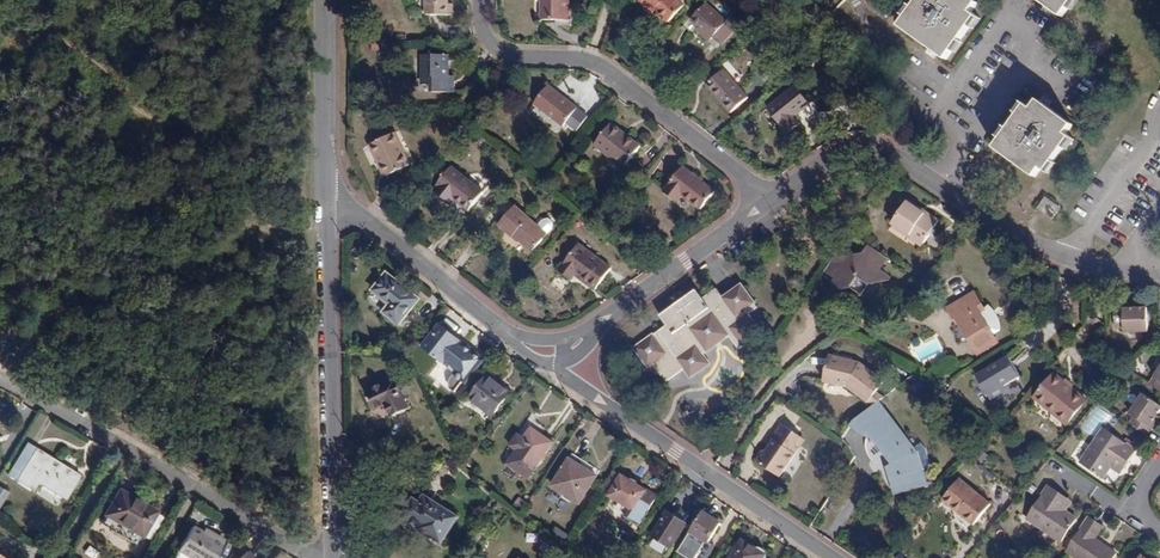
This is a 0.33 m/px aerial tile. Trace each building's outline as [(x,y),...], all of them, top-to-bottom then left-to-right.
[(426,15),(454,15),(454,4),(449,4),(449,0),(426,0),(426,15)] [(541,20),(570,20),(570,0),(542,0),(541,20)] [(650,5),(668,22),(685,5),(679,0),(638,0),(646,8),(650,5)] [(776,11),(783,5),(779,0),(777,0),(771,5),(776,11)] [(900,26),(947,59),(970,26),(973,28),(981,19),(972,12),(978,3),(974,0),(919,0),(914,6),(911,4),(903,14),(907,17),(900,26)] [(1062,16),(1074,0),(1039,0),(1062,16)] [(698,28),(711,39),(713,37),(725,23),(727,21),(706,3),(689,21),(684,25),(693,33),(698,28)] [(733,31),(725,23),(713,37),(721,44),(733,31)] [(377,35),(366,36),(366,49),(377,49),(377,35)] [(432,85),(432,92),(455,92),(455,76),(450,76),(450,55),(422,55),(422,85),(432,85)] [(724,69),(707,85),(731,112),(748,98),(724,69)] [(550,85),(534,104),(563,127),(578,109),(550,85)] [(797,86),(767,107),(788,134),(802,124),(796,116),(811,105),(797,86)] [(1001,139),(995,148),(1035,177),(1042,168),(1049,174),(1057,164),(1054,162),(1064,147),(1067,150),(1074,140),(1066,134),(1073,125),(1039,100),(1032,109),(1026,105),(1008,129),(1006,127),(998,136),(1001,139)] [(612,123),(594,144),(624,168),(642,146),(612,123)] [(370,144),(386,176),(411,165),(395,132),(370,144)] [(446,199),(449,195),(456,200),(469,210),(491,183),(478,172),(468,178),(452,166),(437,185),(439,186),(435,190),(446,199)] [(678,202),(683,196),(702,210),(716,192),(684,167),(664,191),(678,202)] [(446,199),(452,204),(456,200),(449,195),(446,199)] [(1046,197),(1039,208),(1054,219),(1061,208),(1046,197)] [(926,210),(909,198),(907,201),(925,213),(926,210)] [(925,213),(907,201),(894,220),(912,233),(924,242),(939,219),(926,210),(925,213)] [(513,237),(515,235),(532,251),(548,234),(516,205),(499,224),(513,237)] [(537,223),(547,233),(555,225),(545,216),(537,223)] [(894,220),(891,224),(910,237),(912,233),(894,220)] [(910,237),(922,245),(924,242),(912,233),(910,237)] [(571,279),(575,274),(596,290),(612,268),(579,243),(559,270),(571,279)] [(893,282),(882,274),(891,261),(869,245),(860,259),(856,256),(853,256),(851,260),(839,252),(826,269),(839,278),(835,282),(843,287),(853,286),(858,277),(864,277),(873,284),(893,282)] [(419,299),(387,273),(373,290),(393,307),(387,314),(399,324),(419,299)] [(853,286),(873,284),(864,277),(858,277),(853,286)] [(762,333),(749,314),(758,307),(741,285),(723,298),(716,288),(702,298),(696,289),(661,316),(667,325),(635,348),(648,367),(653,363),(665,382),(684,368),(690,377),(709,363),(703,354),(729,335),(739,349),(762,333)] [(373,290),(367,298),(387,314),(393,307),(373,290)] [(957,320),(963,317),(964,321),(975,338),(970,342),(978,355),(999,342),(994,335),(1002,329),(999,318),(995,311),(989,304),(985,308),(975,292),(948,309),(954,319),(957,320)] [(1133,309),(1126,309),(1126,306),(1113,306),(1114,326),(1123,326),(1123,331),(1146,331),(1146,309),(1133,309)] [(1060,329),(1051,318),(1029,334),(1037,346),(1060,329)] [(950,330),(960,345),(970,342),(975,338),(964,321),(950,330)] [(461,344),(462,342),(440,324),(421,347),(454,374),(448,381),(449,389),(454,393),(462,383),(465,386),(485,361),(473,351),(472,352),(461,344)] [(848,387),(869,403),(870,401),(877,392),(886,382),(859,362),(830,355),(824,381),(848,387)] [(1010,359),(1009,360),(1008,358),(978,375),(982,384),(981,385),(988,397),(989,396),(991,399),(1008,390),(1005,385),(1021,375),(1010,359)] [(1156,378),(1150,386),(1159,392),(1159,362),(1151,374),(1156,378)] [(1048,409),(1067,424),(1087,399),(1055,373),(1039,393),(1052,404),(1048,409)] [(511,393),(488,375),(470,398),(493,416),(511,393)] [(409,408),(395,379),(367,392),(374,409),(387,404),(392,415),(409,408)] [(877,392),(870,401),(875,405),(878,402),(885,397),(877,392)] [(1131,415),(1126,423),(1144,435),(1151,425),(1147,422),(1153,414),(1158,406),(1141,394),(1128,412),(1131,415)] [(875,405),(855,420),(852,424),(868,435),(870,433),(894,464),(889,467),(897,493),(925,484),(921,470),(932,468),(927,449),(915,433),(907,440),(878,402),(875,405)] [(1151,425),(1156,416),(1153,414),(1147,422),(1151,425)] [(800,446),(796,444),(802,435),(782,423),(773,438),(774,438),(767,450),(762,450),(759,456),(759,460),(781,475),(800,446)] [(1117,457),(1128,465),(1138,451),(1105,428),(1081,465),(1102,480),(1117,457)] [(507,465),(528,480),(553,444),(531,429),(522,442),(516,438),(511,446),(517,450),(507,465)] [(35,492),(39,485),(67,501),(81,476),(38,451),(18,482),(35,492)] [(590,464),(573,453),(569,458),(587,470),(590,464)] [(579,503),(597,477),(587,470),(569,458),(552,485),(579,503)] [(827,475),(826,473),(825,472),(822,471),(819,471),(817,473),(816,477),(816,479),(818,481),(820,483),(823,483),(826,481),(828,478),(827,475)] [(621,474),(609,494),(634,510),(641,499),(647,491),(621,474)] [(943,500),(974,526),(992,504),(961,478),(943,500)] [(1,509),(11,491),(0,485),(0,509),(1,509)] [(1064,512),(1059,508),(1065,499),(1047,487),(1025,519),(1060,543),(1075,520),(1064,512)] [(120,492),(106,515),(142,536),(155,514),(120,492)] [(419,529),(442,543),(458,517),(424,495),(420,502),(414,499),(407,509),(412,512),(408,516),(421,525),(419,529)] [(526,508),(532,513),(540,501),(533,496),(526,508)] [(647,503),(641,499),(634,510),(640,514),(647,503)] [(1064,512),(1070,503),(1065,499),(1059,508),(1064,512)] [(709,542),(721,523),(704,511),(685,541),(695,548),(702,538),(709,542)] [(652,534),(672,547),(686,524),(667,512),(652,534)] [(1089,516),(1066,550),(1078,557),(1112,557),(1116,553),(1094,538),(1101,525),(1089,516)] [(221,546),(212,541),(211,543),(201,537),(190,531),(175,557),(215,557),(221,546)] [(212,541),(202,535),(201,537),(211,543),(212,541)] [(766,555),(742,540),(739,545),(734,542),(724,557),(764,557),(766,555)]
